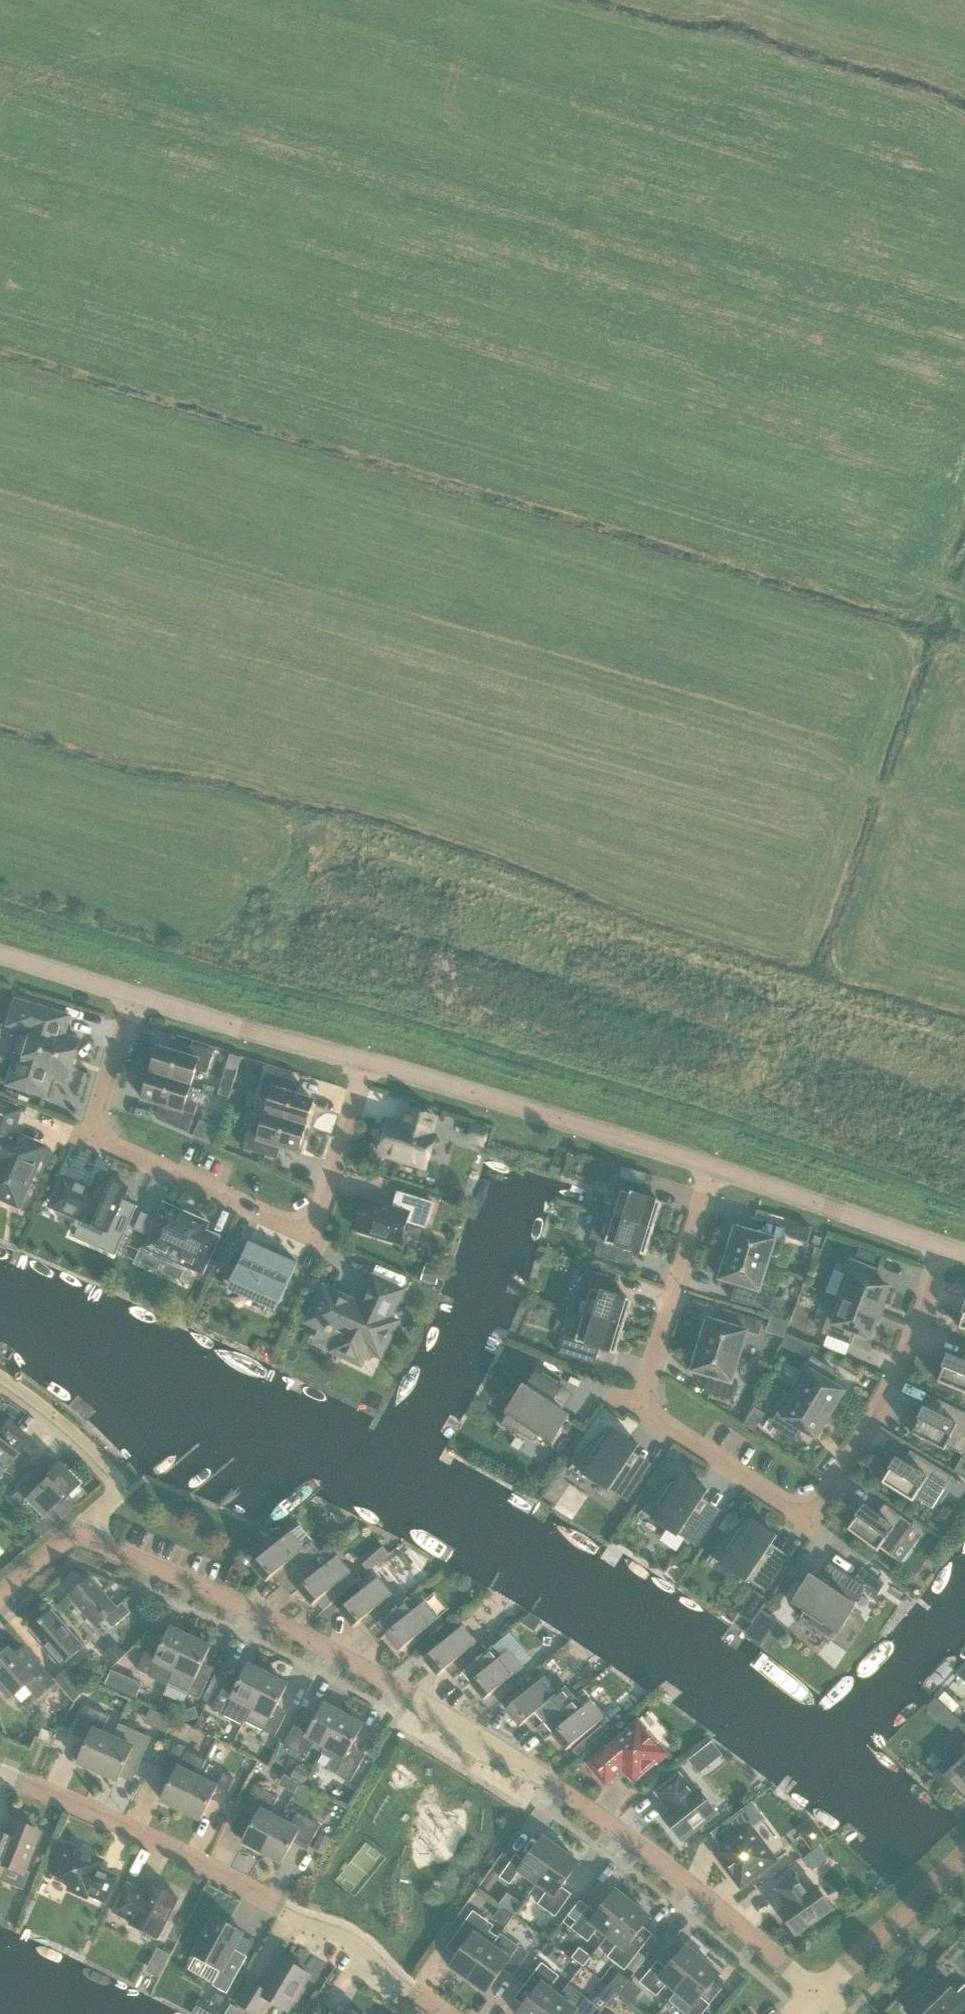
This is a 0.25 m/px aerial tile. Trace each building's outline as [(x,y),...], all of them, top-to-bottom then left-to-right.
[(64,1035),(70,1016),(16,1000),(8,1025),(31,1032),(23,1061),(15,1059),(7,1085),(46,1096),(51,1077),(67,1082),(79,1040),(64,1035)] [(151,1073),(191,1085),(195,1069),(207,1073),(214,1050),(186,1041),(181,1054),(159,1047),(151,1073)] [(271,1098),(266,1115),(306,1126),(314,1100),(291,1093),(295,1080),(266,1072),(260,1095),(271,1098)] [(151,1073),(143,1099),(165,1106),(162,1119),(161,1120),(189,1133),(197,1105),(186,1101),(191,1085),(151,1073)] [(37,1159),(31,1156),(28,1149),(31,1143),(10,1134),(17,1111),(0,1103),(0,1173),(0,1174),(0,1195),(18,1203),(37,1159)] [(428,1136),(434,1118),(408,1109),(402,1128),(388,1124),(379,1153),(425,1167),(434,1138),(428,1136)] [(306,1126),(266,1115),(262,1131),(250,1127),(243,1150),(272,1159),(276,1146),(299,1152),(306,1126)] [(491,1127),(473,1121),(467,1141),(485,1147),(491,1127)] [(92,1188),(63,1176),(50,1206),(79,1219),(79,1220),(107,1232),(127,1187),(99,1174),(92,1188)] [(613,1217),(653,1229),(661,1202),(645,1198),(649,1186),(618,1177),(614,1190),(621,1192),(613,1217)] [(356,1229),(400,1243),(406,1222),(426,1228),(434,1202),(398,1191),(393,1207),(365,1199),(356,1229)] [(205,1230),(209,1222),(164,1203),(149,1236),(151,1236),(146,1247),(203,1272),(219,1236),(205,1230)] [(645,1255),(653,1229),(613,1217),(606,1241),(599,1239),(595,1254),(618,1261),(623,1248),(645,1255)] [(735,1227),(727,1253),(767,1265),(775,1240),(782,1242),(786,1227),(762,1220),(758,1234),(735,1227)] [(298,1262),(250,1241),(232,1281),(280,1303),(298,1262)] [(767,1265),(727,1253),(720,1279),(736,1284),(731,1299),(762,1308),(767,1292),(760,1290),(767,1265)] [(851,1259),(837,1296),(879,1312),(889,1287),(874,1281),(878,1270),(851,1259)] [(441,1270),(426,1266),(422,1280),(437,1284),(441,1270)] [(613,1279),(583,1270),(570,1312),(583,1316),(583,1315),(623,1327),(631,1301),(608,1294),(613,1279)] [(407,1288),(373,1272),(360,1300),(323,1283),(304,1323),(335,1337),(328,1352),(363,1368),(370,1354),(382,1360),(401,1320),(394,1316),(407,1288)] [(879,1312),(837,1296),(823,1333),(850,1343),(855,1332),(870,1337),(879,1312)] [(700,1345),(739,1357),(747,1331),(759,1335),(763,1321),(734,1312),(730,1326),(707,1319),(700,1345)] [(623,1327),(583,1315),(583,1316),(576,1340),(564,1336),(559,1353),(595,1364),(600,1349),(615,1353),(623,1327)] [(732,1383),(739,1357),(700,1345),(692,1371),(714,1378),(710,1393),(734,1400),(738,1385),(732,1383)] [(947,1354),(942,1367),(944,1368),(938,1382),(964,1393),(964,1353),(962,1360),(947,1354)] [(791,1391),(830,1414),(844,1391),(831,1383),(837,1373),(812,1358),(791,1391)] [(552,1405),(564,1388),(539,1370),(506,1417),(549,1447),(570,1418),(552,1405)] [(815,1437),(830,1414),(791,1391),(771,1424),(795,1439),(802,1429),(815,1437)] [(924,1407),(917,1420),(919,1420),(912,1433),(945,1450),(947,1446),(959,1452),(964,1440),(964,1413),(944,1402),(938,1414),(924,1407)] [(7,1422),(0,1431),(0,1476),(5,1470),(14,1477),(35,1451),(25,1443),(29,1438),(7,1422)] [(634,1452),(639,1444),(612,1426),(603,1439),(599,1437),(602,1435),(601,1434),(575,1462),(629,1498),(652,1464),(634,1452)] [(909,1466),(896,1457),(888,1469),(890,1471),(882,1483),(913,1502),(916,1498),(927,1505),(947,1473),(917,1454),(909,1466)] [(53,1468),(44,1459),(20,1483),(29,1491),(21,1500),(40,1519),(77,1482),(57,1463),(53,1468)] [(703,1497),(708,1490),(680,1472),(672,1485),(668,1483),(670,1480),(669,1479),(644,1508),(698,1544),(721,1509),(703,1497)] [(877,1515),(864,1505),(855,1517),(857,1518),(848,1529),(878,1552),(880,1548),(891,1556),(914,1525),(885,1504),(877,1515)] [(771,1543),(776,1535),(749,1517),(740,1530),(737,1528),(739,1526),(738,1525),(712,1553),(766,1589),(789,1555),(771,1543)] [(311,1559),(311,1560),(321,1551),(311,1540),(303,1546),(290,1531),(252,1563),(266,1580),(273,1574),(282,1584),(311,1559)] [(319,1569),(311,1560),(311,1559),(282,1584),(292,1595),(299,1588),(312,1604),(350,1572),(336,1555),(319,1569)] [(830,1642),(866,1587),(830,1563),(818,1582),(809,1576),(789,1606),(830,1642)] [(116,1606),(90,1577),(69,1595),(95,1625),(104,1617),(112,1626),(130,1610),(122,1601),(116,1606)] [(361,1620),(370,1630),(398,1605),(390,1595),(392,1593),(377,1577),(340,1609),(354,1626),(361,1620)] [(398,1605),(370,1630),(379,1640),(386,1634),(400,1650),(438,1617),(424,1601),(417,1606),(409,1597),(399,1606),(398,1605)] [(83,1645),(52,1610),(31,1628),(42,1641),(40,1643),(60,1665),(83,1645)] [(446,1668),(454,1678),(483,1653),(474,1643),(476,1642),(462,1625),(424,1658),(438,1674),(446,1668)] [(155,1660),(175,1669),(190,1636),(170,1627),(158,1652),(147,1646),(137,1668),(148,1673),(155,1660)] [(190,1636),(175,1669),(194,1678),(188,1692),(199,1697),(209,1676),(198,1671),(210,1646),(190,1636)] [(126,1653),(117,1642),(105,1653),(114,1663),(126,1653)] [(483,1653),(454,1678),(464,1689),(471,1683),(484,1698),(522,1666),(508,1649),(501,1655),(492,1644),(483,1653)] [(9,1647),(0,1655),(0,1676),(3,1680),(0,1683),(0,1686),(9,1696),(14,1692),(15,1694),(27,1683),(38,1696),(55,1682),(25,1647),(15,1655),(9,1647)] [(212,1708),(242,1723),(267,1674),(247,1664),(235,1688),(224,1683),(212,1708)] [(957,1674),(964,1681),(964,1664),(957,1674)] [(88,1690),(68,1667),(55,1678),(75,1701),(88,1690)] [(267,1674),(242,1723),(243,1724),(245,1720),(275,1735),(286,1714),(275,1708),(287,1684),(267,1674)] [(528,1719),(536,1729),(575,1696),(566,1686),(558,1692),(544,1676),(506,1708),(520,1725),(528,1719)] [(575,1696),(536,1729),(546,1740),(553,1733),(566,1749),(604,1716),(590,1700),(583,1706),(575,1696)] [(949,1708),(937,1696),(926,1706),(939,1719),(949,1708)] [(326,1746),(344,1714),(324,1703),(311,1727),(297,1720),(283,1744),(306,1757),(315,1740),(326,1745),(326,1746)] [(78,1761),(98,1770),(113,1737),(102,1732),(109,1714),(85,1704),(74,1729),(89,1736),(78,1761)] [(326,1746),(326,1745),(322,1752),(333,1758),(327,1768),(350,1781),(364,1756),(350,1748),(363,1724),(344,1714),(326,1746)] [(647,1729),(638,1719),(627,1728),(629,1730),(608,1748),(607,1746),(587,1762),(606,1783),(620,1771),(627,1772),(633,1779),(655,1760),(657,1762),(667,1753),(658,1743),(656,1744),(645,1731),(647,1729)] [(52,1731),(42,1727),(38,1737),(48,1741),(52,1731)] [(113,1737),(98,1770),(119,1779),(130,1754),(141,1758),(150,1736),(139,1731),(133,1745),(113,1737)] [(274,1748),(263,1742),(257,1756),(268,1761),(274,1748)] [(161,1799),(181,1808),(197,1776),(199,1776),(207,1759),(175,1744),(163,1769),(173,1774),(161,1799)] [(932,1776),(951,1796),(957,1790),(964,1798),(964,1744),(932,1776)] [(197,1776),(181,1808),(201,1818),(213,1794),(224,1799),(235,1777),(224,1772),(217,1785),(199,1776),(197,1776)] [(679,1772),(655,1791),(669,1809),(662,1815),(682,1840),(717,1813),(697,1787),(694,1790),(679,1772)] [(243,1840),(262,1851),(280,1818),(269,1813),(278,1796),(255,1783),(242,1808),(256,1816),(243,1840)] [(280,1818),(262,1851),(282,1861),(295,1837),(309,1845),(320,1823),(297,1811),(290,1824),(280,1818)] [(9,1819),(3,1834),(0,1833),(0,1874),(3,1865),(22,1872),(39,1831),(9,1819)] [(749,1824),(714,1851),(741,1886),(776,1860),(749,1824)] [(825,1838),(817,1827),(807,1835),(814,1845),(825,1838)] [(537,1882),(561,1849),(541,1835),(540,1836),(542,1837),(525,1860),(516,1853),(500,1876),(510,1883),(519,1870),(537,1882)] [(103,1860),(67,1843),(58,1862),(62,1864),(56,1877),(69,1883),(68,1887),(86,1896),(88,1892),(105,1900),(116,1876),(99,1868),(103,1860)] [(829,1858),(820,1845),(804,1857),(813,1870),(829,1858)] [(580,1863),(561,1849),(537,1882),(547,1890),(538,1902),(555,1915),(571,1893),(561,1886),(578,1863),(580,1864),(580,1863)] [(808,1889),(796,1873),(775,1888),(787,1904),(779,1910),(796,1935),(833,1909),(815,1884),(808,1889)] [(156,1885),(150,1882),(146,1891),(128,1882),(113,1911),(131,1920),(129,1923),(158,1937),(160,1933),(164,1935),(171,1921),(167,1919),(179,1896),(173,1893),(173,1892),(173,1890),(172,1889),(172,1887),(170,1886),(169,1885),(167,1884),(165,1883),(163,1883),(162,1883),(161,1883),(159,1884),(156,1885)] [(571,1927),(589,1941),(598,1928),(607,1935),(633,1902),(614,1888),(613,1889),(614,1890),(597,1912),(588,1905),(571,1927)] [(633,1902),(607,1935),(617,1943),(608,1955),(625,1968),(641,1947),(632,1939),(649,1917),(651,1918),(652,1917),(633,1902)] [(468,1978),(492,1945),(474,1932),(483,1919),(473,1912),(457,1934),(467,1941),(450,1964),(449,1963),(448,1964),(468,1978)] [(243,1931),(213,1915),(192,1954),(221,1969),(216,1978),(230,1986),(247,1955),(234,1948),(243,1931)] [(667,1982),(676,1990),(703,1959),(684,1943),(684,1944),(685,1945),(667,1967),(658,1960),(640,1981),(656,1995),(667,1982)] [(168,1955),(163,1944),(152,1950),(157,1961),(168,1955)] [(510,1958),(492,1945),(468,1978),(487,1992),(488,1991),(487,1990),(503,1967),(513,1974),(529,1952),(519,1945),(510,1958)] [(281,1956),(262,1988),(249,1980),(237,2002),(257,2013),(259,2013),(266,2002),(272,2001),(287,2010),(294,1998),(298,1998),(304,1989),(302,1985),(309,1973),(300,1968),(300,1965),(297,1961),(292,1960),(289,1961),(281,1956)] [(676,1990),(693,2005),(685,2013),(701,2013),(710,2004),(701,1996),(719,1974),(720,1975),(721,1974),(703,1959),(676,1990)] [(559,1995),(549,1987),(559,1975),(542,1962),(525,1983),(534,1991),(517,2013),(515,2012),(515,2013),(516,2013),(544,2013),(559,1995)] [(940,1971),(906,2004),(915,2013),(943,2013),(945,2012),(950,2012),(952,2013),(964,2013),(964,1982),(957,1989),(940,1971)] [(225,1997),(217,1993),(212,2001),(220,2005),(225,1997)] [(559,1995),(544,2013),(587,2013),(595,2003),(586,1996),(576,2008),(559,1995)] [(199,1999),(192,2013),(218,2013),(220,2010),(199,1999)] [(319,2001),(310,2013),(335,2013),(334,2013),(335,2011),(319,2001)]
